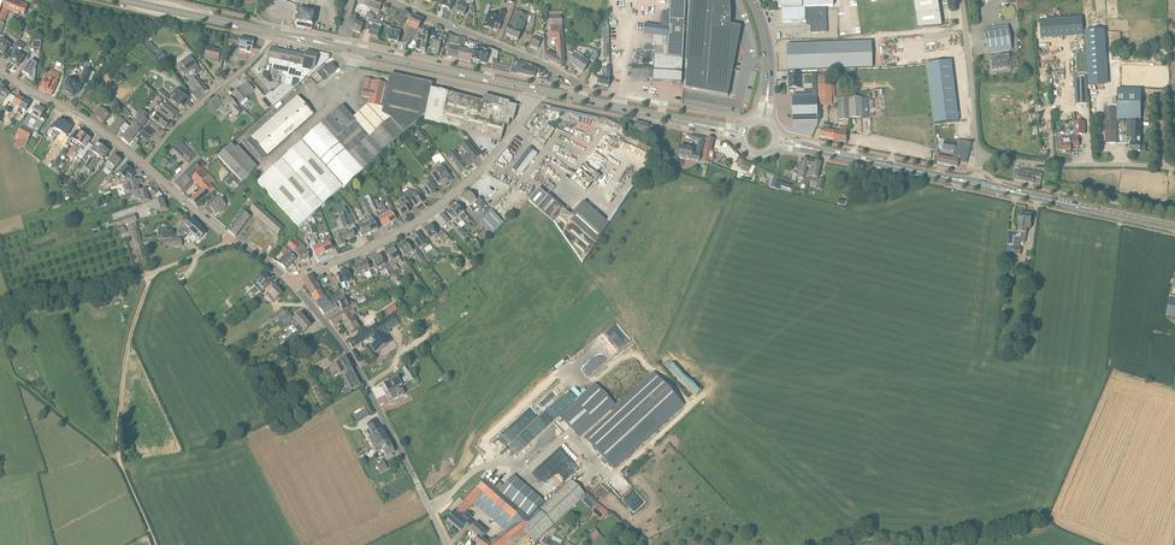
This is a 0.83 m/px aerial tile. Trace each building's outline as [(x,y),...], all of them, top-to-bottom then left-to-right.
[(0,13),(0,34),(5,23),(4,23),(9,10),(19,14),(20,10),(25,12),(28,6),(23,4),(13,0),(5,0),(0,13)] [(366,16),(368,11),(370,7),(369,7),(371,0),(360,0),(358,5),(361,6),(360,9),(366,11),(364,14),(365,14),(365,16),(366,16)] [(370,7),(379,11),(383,3),(374,0),(371,0),(369,7),(370,7)] [(442,6),(450,9),(451,6),(452,6),(455,0),(444,0),(442,6)] [(466,1),(463,0),(461,0),(456,12),(464,15),(467,8),(471,9),(474,0),(466,0),(467,0),(466,1)] [(685,62),(687,62),(685,88),(728,96),(725,95),(726,79),(729,80),(736,43),(729,42),(729,39),(731,38),(730,28),(731,17),(730,13),(730,9),(729,4),(728,0),(690,0),(685,62)] [(939,12),(937,0),(913,0),(915,16),(939,12)] [(300,7),(296,26),(312,29),(315,14),(310,13),(311,10),(300,7)] [(827,32),(826,7),(803,8),(781,9),(782,22),(807,21),(807,23),(809,25),(810,33),(827,32)] [(517,8),(515,12),(506,36),(518,41),(529,13),(524,11),(517,8)] [(488,12),(483,26),(492,30),(493,28),(499,30),(502,22),(506,12),(500,9),(497,16),(488,12)] [(563,25),(561,10),(549,11),(550,25),(562,25),(563,25)] [(402,11),(394,22),(400,26),(406,18),(412,20),(409,27),(415,29),(403,44),(407,45),(418,32),(420,26),(423,21),(413,16),(410,15),(402,11)] [(353,16),(350,26),(353,27),(352,30),(360,33),(363,25),(355,22),(356,17),(353,16)] [(1041,39),(1082,36),(1081,18),(1040,20),(1041,39)] [(374,22),(369,35),(378,38),(380,29),(376,28),(377,24),(374,22)] [(653,51),(638,51),(635,51),(635,65),(632,65),(632,77),(653,78),(673,79),(673,83),(681,83),(683,57),(667,56),(667,51),(668,38),(672,38),(673,31),(673,28),(674,28),(669,27),(644,24),(643,34),(663,37),(663,46),(653,47),(653,49),(653,51)] [(564,62),(562,25),(550,25),(551,38),(557,37),(558,55),(557,56),(547,52),(543,58),(561,67),(564,62)] [(430,28),(420,26),(418,32),(425,33),(424,40),(418,39),(416,48),(422,50),(422,48),(425,49),(425,50),(430,28)] [(984,30),(987,53),(1011,50),(1008,26),(984,30)] [(389,29),(387,40),(399,43),(401,32),(389,29)] [(539,48),(545,51),(544,31),(542,31),(541,36),(535,33),(534,37),(530,46),(538,49),(539,48)] [(446,36),(440,35),(440,36),(438,35),(437,40),(433,40),(430,49),(434,50),(433,53),(438,54),(441,44),(445,44),(446,37),(446,36)] [(1086,37),(1089,85),(1103,84),(1100,36),(1086,37)] [(244,61),(247,62),(254,55),(259,50),(259,49),(252,48),(254,41),(240,38),(239,45),(248,47),(246,53),(247,53),(245,55),(244,61)] [(3,55),(11,45),(3,39),(0,42),(0,52),(3,55)] [(31,48),(41,49),(41,40),(33,40),(31,48)] [(18,41),(13,50),(16,52),(10,61),(14,63),(13,64),(18,67),(26,54),(22,52),(23,50),(26,45),(18,41)] [(150,41),(146,46),(153,53),(157,49),(150,41)] [(863,43),(787,46),(787,71),(872,68),(872,47),(863,43)] [(447,57),(458,59),(460,49),(449,47),(447,57)] [(467,51),(460,49),(458,59),(471,62),(474,48),(468,47),(467,51)] [(267,64),(272,65),(271,74),(271,75),(282,77),(281,83),(282,85),(291,86),(293,78),(300,79),(299,83),(302,81),(307,76),(308,77),(329,58),(330,55),(307,50),(305,57),(301,56),(301,54),(271,48),(267,64)] [(498,53),(489,49),(475,48),(474,48),(471,62),(472,60),(481,62),(482,63),(485,64),(485,63),(488,64),(488,63),(487,63),(487,62),(492,63),(493,57),(497,58),(498,53)] [(218,60),(221,51),(212,49),(212,51),(207,51),(205,59),(212,61),(212,60),(213,59),(218,60)] [(594,54),(590,59),(594,62),(598,56),(598,50),(594,49),(592,52),(594,54)] [(1110,62),(1120,62),(1120,57),(1113,57),(1112,50),(1109,50),(1110,62)] [(1086,54),(1076,54),(1077,72),(1087,72),(1086,54)] [(576,66),(580,59),(573,55),(569,62),(576,66)] [(583,71),(590,61),(588,59),(586,63),(580,59),(576,66),(583,71)] [(194,60),(181,70),(185,75),(198,65),(194,60)] [(35,79),(36,69),(35,69),(38,65),(31,61),(23,73),(30,77),(30,76),(35,79)] [(517,74),(525,63),(518,61),(515,67),(511,67),(510,72),(517,74)] [(928,64),(934,124),(958,122),(951,61),(928,64)] [(995,63),(996,74),(1011,72),(1009,61),(995,63)] [(541,70),(525,63),(517,74),(535,78),(536,72),(540,74),(541,70)] [(336,70),(330,64),(326,67),(325,66),(317,73),(324,80),(336,70)] [(611,75),(610,67),(606,67),(602,67),(602,75),(602,79),(599,78),(597,84),(609,86),(610,80),(611,75)] [(85,68),(79,81),(86,84),(92,71),(85,68)] [(52,71),(48,78),(46,82),(44,81),(39,90),(51,96),(58,82),(57,81),(58,79),(59,74),(52,71)] [(788,79),(788,88),(799,88),(799,83),(801,83),(801,74),(791,75),(791,79),(788,79)] [(426,114),(431,89),(432,84),(390,75),(389,84),(365,79),(362,94),(362,97),(369,98),(368,105),(353,118),(342,106),(304,140),(258,183),(299,227),(342,186),(344,188),(363,171),(404,133),(417,122),(426,114)] [(192,95),(197,100),(208,91),(197,76),(188,83),(195,92),(192,95)] [(79,93),(82,84),(78,82),(78,83),(76,82),(75,84),(68,81),(63,92),(73,96),(75,91),(79,93)] [(240,88),(233,94),(241,103),(248,97),(247,96),(253,89),(247,83),(240,89),(240,88)] [(819,86),(819,88),(819,97),(831,97),(831,86),(819,86)] [(165,101),(169,96),(161,89),(157,94),(165,101)] [(424,121),(441,124),(447,98),(448,93),(448,92),(431,89),(426,114),(424,121)] [(5,90),(0,96),(0,102),(2,104),(3,103),(7,105),(9,102),(12,95),(10,94),(5,90)] [(183,107),(189,100),(182,92),(173,101),(178,106),(180,104),(183,107)] [(1087,104),(1087,92),(1075,93),(1075,105),(1087,104)] [(16,98),(12,95),(9,102),(13,104),(16,106),(13,111),(17,113),(24,99),(17,96),(16,98)] [(812,95),(792,95),(793,120),(817,120),(817,95),(816,95),(812,95)] [(1141,120),(1141,96),(1118,95),(1117,119),(1141,120)] [(509,104),(509,102),(484,96),(482,105),(480,105),(478,106),(477,104),(476,105),(475,103),(473,104),(447,98),(441,124),(501,140),(505,124),(509,125),(510,119),(514,120),(517,106),(510,105),(510,104),(509,104)] [(219,109),(223,114),(226,117),(232,111),(237,117),(242,112),(237,107),(238,107),(229,98),(225,101),(227,103),(219,109)] [(861,98),(848,98),(837,99),(838,120),(850,120),(850,119),(862,118),(861,98)] [(26,111),(30,103),(24,99),(17,113),(17,114),(20,115),(22,112),(23,110),(26,111)] [(262,159),(311,112),(298,99),(249,145),(262,159)] [(158,107),(156,110),(155,110),(159,113),(168,120),(171,118),(172,119),(178,112),(167,102),(164,105),(161,102),(158,107)] [(591,113),(550,105),(549,109),(590,117),(591,113)] [(24,148),(32,133),(36,135),(43,123),(39,120),(45,111),(37,107),(32,115),(29,114),(25,120),(22,126),(15,139),(20,145),(24,148)] [(126,116),(129,119),(131,117),(129,114),(130,112),(125,107),(121,111),(126,116)] [(94,115),(103,123),(109,115),(100,108),(94,115)] [(1111,108),(1104,109),(1106,143),(1117,142),(1117,137),(1115,108),(1111,108)] [(148,115),(142,110),(134,120),(136,122),(135,123),(135,124),(140,129),(147,120),(145,118),(148,115)] [(168,120),(159,113),(155,110),(154,111),(158,114),(154,119),(165,128),(170,122),(168,120)] [(116,134),(120,129),(129,119),(127,116),(126,116),(122,120),(119,118),(110,129),(116,134)] [(59,120),(59,119),(54,128),(57,130),(46,149),(49,150),(51,147),(65,123),(59,120)] [(130,119),(129,119),(120,129),(126,134),(122,139),(128,144),(135,135),(129,130),(131,128),(129,127),(133,122),(129,119),(130,119)] [(1130,151),(1146,151),(1146,143),(1140,142),(1141,122),(1132,121),(1132,138),(1132,143),(1130,143),(1130,151)] [(135,123),(133,122),(129,127),(131,128),(129,130),(135,135),(138,132),(141,134),(140,134),(148,140),(151,137),(143,131),(140,129),(135,124),(135,123)] [(1076,122),(1076,128),(1076,134),(1085,134),(1084,122),(1076,122)] [(65,123),(51,147),(54,149),(58,143),(63,134),(67,136),(72,127),(65,123)] [(648,126),(636,123),(633,132),(652,137),(654,127),(648,126)] [(820,137),(833,140),(833,139),(834,132),(829,130),(830,126),(824,124),(823,127),(822,126),(820,137)] [(555,130),(548,125),(537,141),(544,146),(555,130)] [(151,137),(154,133),(146,127),(143,131),(151,137)] [(957,167),(958,161),(967,163),(971,142),(962,141),(963,134),(963,127),(955,127),(953,140),(949,139),(949,142),(940,141),(939,133),(935,134),(937,151),(937,157),(937,163),(957,167)] [(420,129),(416,132),(423,141),(427,138),(420,129)] [(70,157),(70,158),(84,135),(78,131),(76,135),(73,133),(67,141),(73,145),(67,155),(65,159),(68,161),(70,157)] [(833,139),(838,140),(838,141),(845,142),(845,134),(834,132),(833,139)] [(90,139),(84,135),(70,158),(73,159),(80,149),(82,150),(78,156),(85,160),(90,153),(84,149),(91,139),(90,139)] [(1079,146),(1079,140),(1079,136),(1062,137),(1062,142),(1061,142),(1061,151),(1063,151),(1064,152),(1066,152),(1066,151),(1071,150),(1071,146),(1074,145),(1074,146),(1079,146)] [(708,138),(705,150),(711,151),(713,139),(708,138)] [(181,142),(175,148),(189,162),(195,156),(181,142)] [(472,161),(479,156),(467,142),(461,147),(466,153),(460,158),(454,152),(448,157),(460,171),(466,166),(465,165),(472,160),(472,161)] [(91,163),(103,147),(97,143),(91,151),(94,153),(84,167),(87,169),(91,163)] [(699,161),(700,159),(701,153),(693,151),(693,149),(680,146),(677,157),(691,160),(699,161)] [(87,169),(90,171),(94,165),(100,157),(103,159),(109,151),(103,147),(91,163),(87,169)] [(512,169),(516,172),(533,150),(529,147),(512,169)] [(662,147),(655,167),(658,168),(666,149),(662,147)] [(711,151),(705,150),(702,162),(708,163),(709,159),(713,160),(714,152),(711,151)] [(105,166),(112,172),(116,168),(121,161),(117,158),(118,157),(115,156),(114,155),(108,162),(105,166)] [(166,158),(162,163),(166,166),(170,162),(166,158)] [(806,166),(808,160),(802,158),(801,164),(799,163),(797,172),(793,172),(791,180),(795,182),(797,176),(799,176),(799,173),(804,174),(806,166)] [(190,182),(193,180),(203,169),(205,167),(199,160),(187,172),(180,179),(175,185),(174,185),(182,192),(191,183),(190,182)] [(817,178),(821,163),(808,160),(806,166),(811,167),(808,176),(817,178)] [(591,179),(596,172),(584,163),(580,169),(586,174),(585,175),(591,179)] [(124,178),(123,179),(125,181),(132,179),(135,175),(130,171),(131,170),(126,165),(119,173),(117,171),(114,175),(118,179),(120,177),(121,176),(124,178)] [(432,175),(433,178),(437,183),(438,185),(441,183),(441,182),(442,181),(445,185),(452,179),(443,167),(432,175)] [(203,169),(193,180),(202,191),(191,200),(196,205),(215,189),(210,184),(214,180),(203,169)] [(1015,171),(1014,174),(1013,179),(1034,184),(1035,178),(1039,178),(1040,173),(1025,169),(1015,171)] [(103,181),(106,184),(110,180),(113,176),(109,173),(103,181)] [(241,183),(233,175),(225,183),(229,187),(234,182),(238,186),(241,183)] [(423,189),(429,198),(436,193),(433,188),(436,185),(430,177),(423,182),(426,187),(423,189)] [(125,195),(139,191),(138,185),(143,183),(142,179),(122,186),(125,195)] [(776,187),(785,190),(785,188),(796,192),(797,186),(778,180),(776,187)] [(390,194),(385,187),(380,190),(385,198),(390,194)] [(147,189),(140,191),(139,191),(141,196),(139,196),(141,203),(149,200),(147,195),(150,194),(154,197),(159,191),(156,189),(154,192),(152,190),(148,192),(147,189)] [(412,201),(416,207),(423,202),(420,198),(422,197),(419,192),(408,190),(402,194),(404,196),(405,198),(409,203),(412,201)] [(476,200),(476,199),(470,192),(463,198),(469,205),(471,204),(472,205),(474,203),(477,206),(483,201),(479,198),(476,200)] [(571,215),(549,195),(537,208),(554,222),(583,263),(609,224),(583,201),(571,215)] [(368,203),(372,201),(368,196),(365,197),(366,199),(362,201),(369,215),(373,213),(368,203)] [(209,207),(216,214),(221,209),(223,210),(227,206),(218,198),(209,207)] [(397,209),(402,217),(409,212),(407,209),(411,206),(409,203),(405,198),(399,202),(401,206),(397,209)] [(163,199),(157,202),(151,204),(153,209),(149,210),(152,216),(158,214),(157,212),(166,208),(163,199)] [(368,203),(373,213),(377,211),(373,203),(372,201),(368,203)] [(391,209),(388,211),(383,202),(379,204),(384,212),(390,223),(396,220),(391,209)] [(448,214),(451,217),(455,222),(456,222),(458,224),(461,222),(467,216),(456,203),(452,207),(453,208),(452,209),(451,208),(450,208),(452,210),(448,214)] [(250,210),(278,235),(283,229),(255,204),(250,210)] [(504,223),(504,222),(492,210),(479,223),(491,235),(504,223)] [(236,237),(250,216),(242,211),(227,231),(236,237)] [(390,223),(384,212),(378,215),(383,227),(390,223)] [(354,213),(349,215),(354,223),(358,221),(354,213)] [(1007,246),(1013,247),(1015,237),(1021,238),(1021,233),(1023,233),(1025,214),(1020,213),(1018,232),(1008,231),(1007,246)] [(354,224),(354,223),(349,215),(347,216),(346,214),(344,214),(340,216),(344,228),(354,224)] [(468,235),(458,224),(456,222),(455,222),(451,217),(448,220),(443,214),(436,220),(443,228),(447,224),(451,227),(453,225),(457,230),(460,232),(459,234),(464,239),(468,235)] [(1015,237),(1013,247),(1012,253),(1020,254),(1021,248),(1020,247),(1020,242),(1026,242),(1026,238),(1027,228),(1030,229),(1031,224),(1032,215),(1025,214),(1023,233),(1021,233),(1021,238),(1015,237)] [(122,218),(108,223),(110,228),(119,226),(124,224),(137,221),(135,215),(122,218)] [(372,232),(378,229),(373,217),(370,218),(369,216),(365,218),(365,220),(368,224),(372,232)] [(180,236),(184,232),(184,231),(187,234),(196,223),(191,218),(182,229),(180,228),(177,232),(180,236)] [(368,224),(365,220),(362,222),(358,223),(364,236),(372,232),(368,224)] [(196,223),(187,234),(193,239),(196,236),(202,228),(196,223)] [(424,230),(430,238),(434,236),(436,239),(440,237),(443,242),(449,238),(448,237),(443,231),(438,234),(437,233),(432,224),(424,230)] [(125,226),(117,228),(119,234),(126,232),(125,226)] [(133,231),(131,232),(134,241),(133,242),(139,261),(146,258),(136,226),(132,227),(133,231)] [(162,238),(162,240),(174,238),(173,235),(176,234),(173,228),(162,234),(164,237),(162,238)] [(344,241),(355,237),(353,231),(339,236),(338,232),(333,233),(339,247),(346,244),(344,241)] [(423,240),(422,238),(418,233),(412,237),(419,249),(423,247),(424,249),(430,245),(426,238),(423,240)] [(330,234),(324,236),(325,238),(319,240),(321,245),(325,253),(332,250),(329,242),(332,241),(330,234)] [(175,239),(174,238),(162,240),(159,240),(160,248),(182,246),(181,238),(175,239)] [(300,262),(310,259),(305,247),(301,248),(299,247),(301,244),(295,238),(288,246),(287,245),(284,248),(290,254),(293,251),(298,254),(300,262)] [(413,251),(409,246),(406,241),(397,247),(405,257),(413,251)] [(323,253),(325,253),(321,245),(317,247),(316,242),(312,244),(316,256),(320,255),(323,254),(323,253)] [(296,258),(290,254),(284,248),(280,252),(283,255),(280,259),(278,258),(276,261),(286,269),(296,258)] [(396,260),(399,258),(394,248),(386,253),(391,261),(389,262),(395,273),(400,270),(396,264),(398,262),(397,261),(396,260)] [(418,252),(413,255),(421,265),(426,261),(418,252)] [(377,269),(382,267),(383,268),(385,267),(390,276),(395,273),(389,262),(385,264),(380,254),(372,259),(377,269)] [(370,268),(366,260),(361,262),(362,263),(353,267),(357,275),(367,271),(367,270),(370,268)] [(368,270),(372,277),(378,274),(374,268),(368,270)] [(349,282),(348,280),(352,279),(348,269),(344,271),(344,270),(340,271),(341,272),(336,274),(337,275),(333,277),(332,277),(336,284),(342,295),(345,293),(341,284),(344,282),(345,284),(349,282)] [(263,272),(255,280),(264,290),(271,283),(272,282),(263,272)] [(332,286),(336,284),(332,277),(333,277),(331,274),(327,276),(332,286)] [(321,291),(319,289),(320,287),(320,285),(319,284),(318,283),(316,283),(312,275),(303,281),(312,296),(321,291)] [(400,282),(395,275),(391,278),(396,285),(400,282)] [(274,288),(271,285),(259,296),(263,299),(266,296),(278,309),(279,309),(279,310),(280,310),(281,310),(282,309),(283,309),(284,308),(284,307),(284,306),(284,305),(284,304),(283,304),(279,299),(284,295),(276,286),(274,288)] [(324,297),(321,291),(312,296),(319,308),(324,315),(333,310),(328,302),(325,296),(324,297)] [(345,295),(351,292),(350,291),(344,294),(328,302),(333,310),(337,307),(336,304),(340,301),(344,312),(353,308),(360,305),(359,304),(367,301),(365,296),(352,301),(352,302),(348,304),(345,295)] [(123,295),(113,298),(115,305),(120,303),(119,300),(124,298),(123,295)] [(1174,319),(1174,300),(1170,299),(1167,318),(1174,319)] [(379,315),(382,320),(397,309),(393,304),(379,315)] [(330,320),(333,325),(342,319),(351,334),(361,328),(353,315),(356,314),(353,308),(344,312),(342,313),(338,315),(330,320)] [(278,320),(281,325),(280,326),(281,329),(289,325),(290,327),(292,325),(295,328),(306,319),(305,318),(306,318),(303,315),(302,315),(300,313),(289,322),(286,316),(278,320)] [(306,319),(295,328),(298,331),(281,343),(282,345),(285,344),(292,343),(300,339),(299,335),(301,334),(311,325),(306,319)] [(387,332),(389,330),(389,329),(388,327),(383,320),(349,343),(353,350),(371,337),(374,342),(370,345),(375,353),(393,342),(388,335),(389,335),(387,332)] [(321,350),(324,356),(335,350),(331,343),(325,346),(322,340),(322,341),(321,342),(319,340),(320,341),(310,347),(315,354),(321,350)] [(306,356),(311,365),(325,357),(324,356),(321,350),(315,354),(313,355),(312,353),(306,356)] [(336,371),(340,378),(352,371),(345,358),(329,367),(333,373),(336,371)] [(409,362),(413,368),(418,365),(414,359),(409,362)] [(345,388),(342,390),(345,395),(361,386),(352,371),(340,378),(345,388)] [(658,376),(586,443),(615,475),(687,408),(658,376)] [(385,393),(401,385),(400,381),(398,383),(396,378),(385,384),(384,383),(381,385),(385,393)] [(402,385),(401,385),(385,393),(391,403),(394,401),(393,400),(404,395),(402,391),(404,390),(401,385),(402,385)] [(620,407),(600,385),(564,419),(584,441),(620,407)] [(569,389),(508,444),(518,455),(516,457),(525,467),(563,432),(553,421),(578,398),(569,389)] [(365,408),(353,416),(357,423),(369,415),(365,408)] [(373,443),(373,444),(375,448),(388,440),(381,429),(380,429),(378,425),(370,429),(373,434),(369,436),(373,443)] [(382,449),(387,457),(387,456),(388,458),(393,455),(392,454),(395,452),(388,440),(375,448),(376,448),(374,449),(377,452),(382,449)] [(553,475),(561,484),(580,465),(572,457),(564,464),(556,455),(558,454),(555,450),(537,467),(539,470),(537,472),(541,476),(543,474),(548,480),(553,475)] [(382,466),(379,462),(378,462),(379,465),(377,466),(380,473),(388,468),(385,464),(382,466)] [(454,506),(457,509),(456,509),(447,519),(460,530),(464,526),(470,530),(475,524),(467,517),(470,513),(467,511),(480,497),(483,494),(491,500),(485,507),(490,511),(496,505),(504,496),(499,492),(498,491),(495,489),(501,483),(490,474),(485,480),(484,480),(477,488),(460,505),(458,502),(454,506)] [(523,507),(517,502),(518,502),(502,489),(499,492),(504,496),(496,505),(490,511),(491,512),(489,514),(496,519),(495,521),(506,530),(495,539),(500,544),(511,544),(527,533),(535,542),(542,535),(564,515),(580,499),(586,494),(571,479),(540,509),(541,511),(534,518),(524,506),(523,507)] [(591,508),(597,502),(587,493),(580,499),(591,508)] [(608,512),(599,505),(593,512),(601,520),(608,512)] [(475,524),(470,530),(478,537),(474,542),(479,544),(485,544),(486,543),(487,543),(482,538),(487,532),(476,523),(475,524)] [(594,528),(588,534),(594,540),(600,534),(594,528)]
